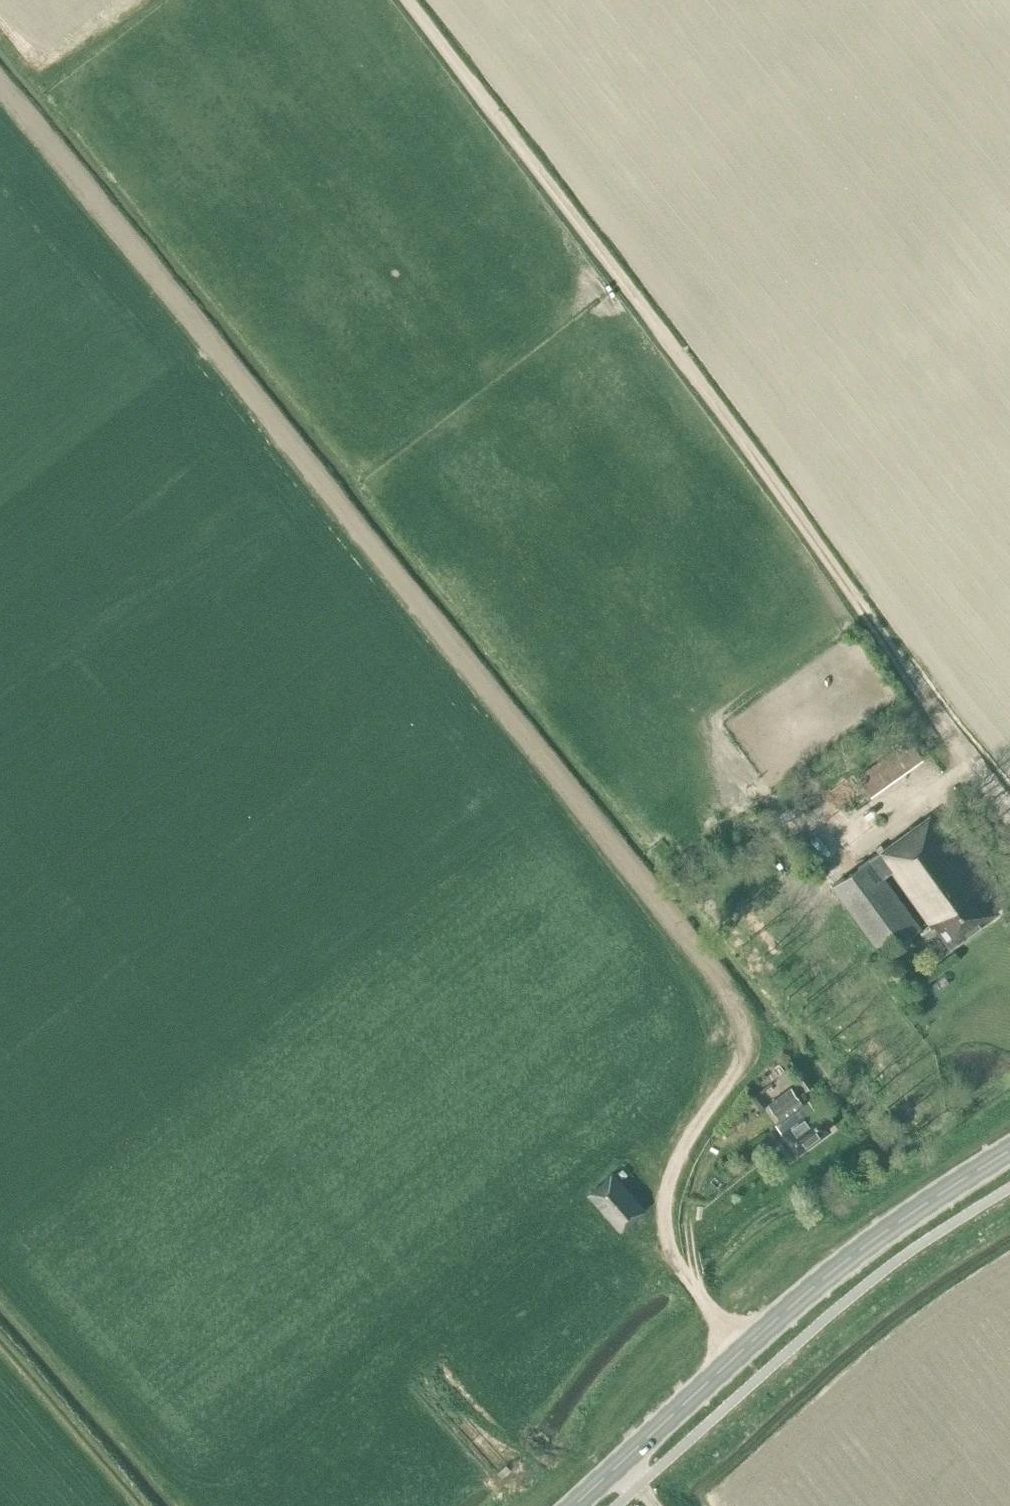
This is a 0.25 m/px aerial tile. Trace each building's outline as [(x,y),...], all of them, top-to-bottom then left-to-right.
[(907,738),(882,757),(855,776),(870,795),(922,758),(907,738)] [(869,858),(832,886),(882,954),(919,926),(883,876),(890,870),(932,927),(936,924),(950,944),(996,910),(985,896),(987,895),(979,884),(981,883),(929,813),(877,852),(869,858)] [(776,1124),(797,1152),(830,1128),(809,1099),(802,1104),(798,1099),(800,1098),(791,1087),(769,1104),(777,1115),(779,1114),(782,1119),(776,1124)] [(753,1156),(745,1146),(736,1154),(743,1163),(753,1156)] [(618,1173),(622,1177),(626,1173),(622,1169),(618,1173)] [(588,1194),(620,1230),(644,1209),(612,1173),(588,1194)]
